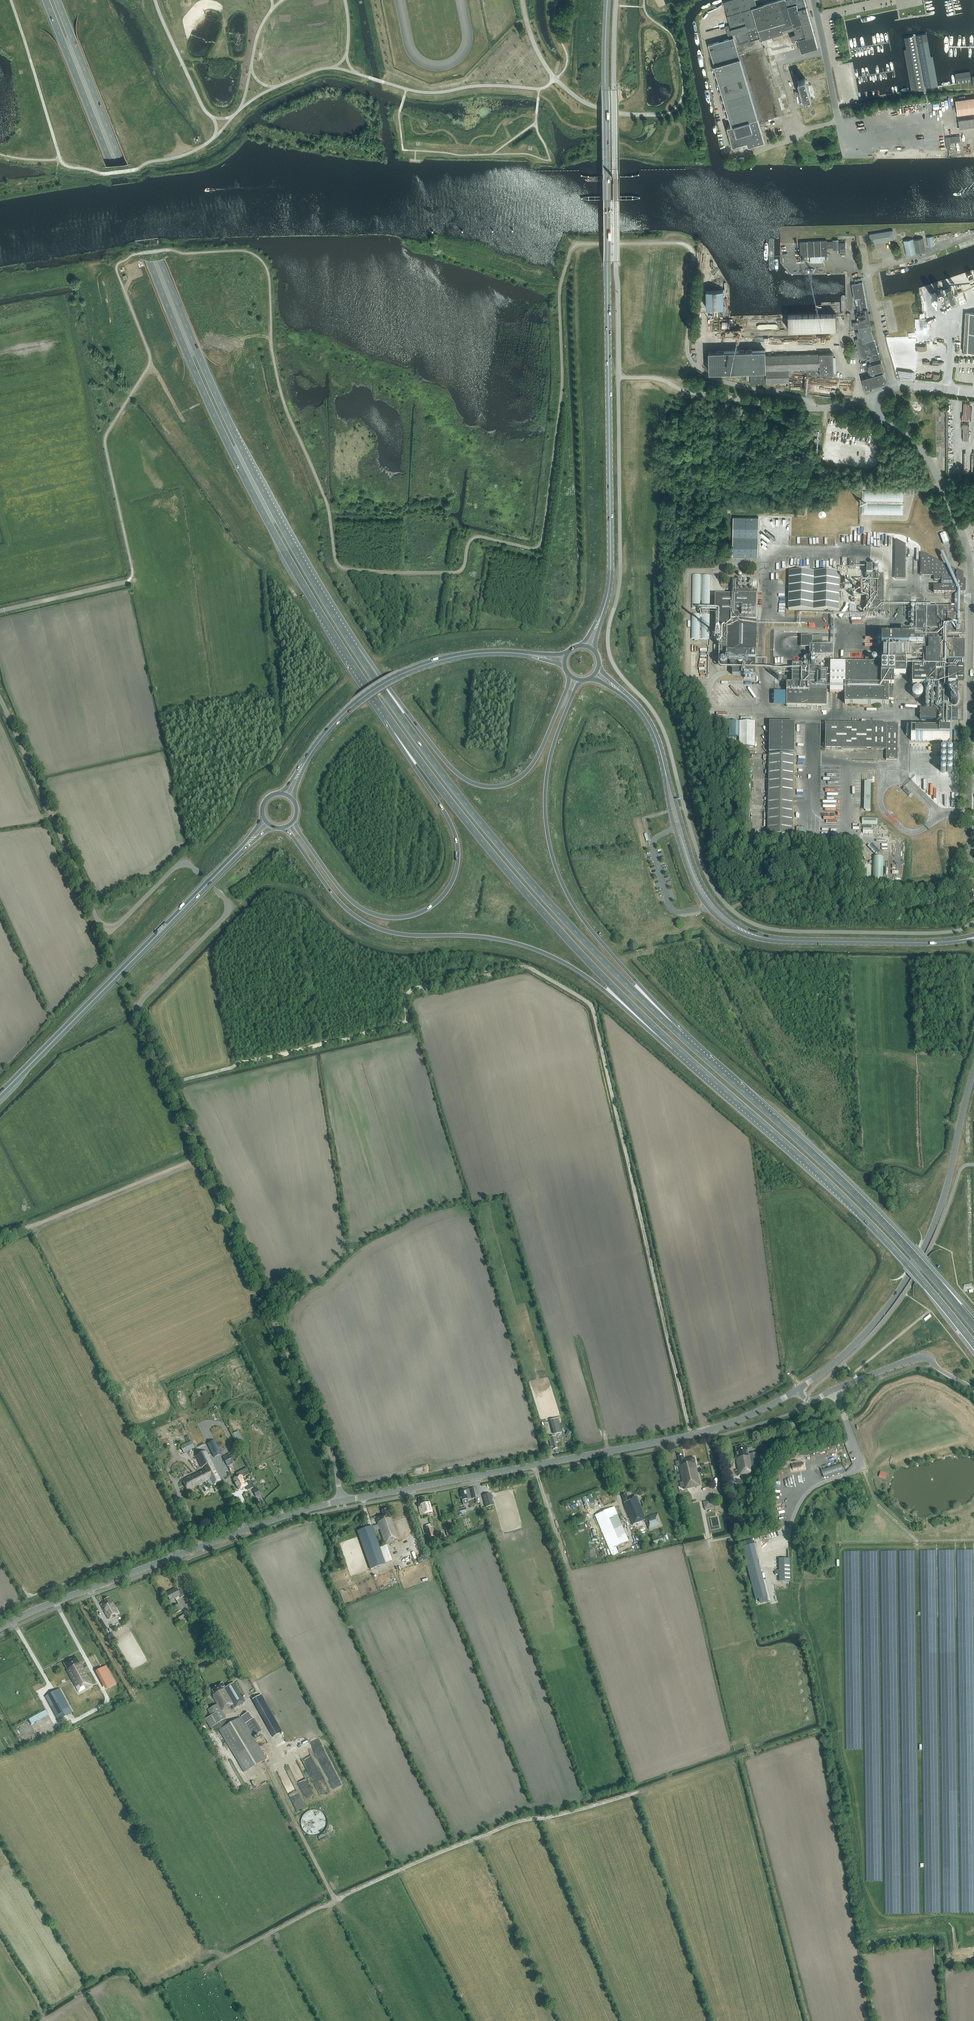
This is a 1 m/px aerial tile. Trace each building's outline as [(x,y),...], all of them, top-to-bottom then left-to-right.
[(733,146),(747,141),(749,146),(765,141),(759,121),(783,114),(762,40),(784,34),(783,33),(795,29),(796,34),(791,35),(793,41),(798,40),(801,52),(818,48),(814,35),(815,35),(806,7),(807,7),(805,0),(778,0),(764,4),(764,5),(757,7),(755,0),(730,0),(724,2),(728,15),(727,15),(730,25),(725,27),(729,39),(709,45),(715,65),(714,66),(732,125),(727,126),(733,146)] [(907,50),(904,50),(906,60),(911,90),(911,91),(913,91),(923,89),(914,36),(904,38),(907,50)] [(798,103),(812,100),(806,78),(798,80),(800,91),(795,93),(798,103)] [(973,113),(973,97),(956,100),(958,115),(973,113)] [(958,120),(959,128),(973,126),(973,118),(958,120)] [(956,142),(956,136),(946,137),(947,149),(951,148),(950,142),(956,142)] [(602,166),(602,176),(619,176),(618,166),(602,166)] [(871,243),(894,239),(893,230),(869,234),(871,243)] [(904,241),(906,256),(926,252),(923,238),(913,240),(913,239),(904,241)] [(827,240),(800,242),(801,257),(807,257),(828,255),(827,248),(833,247),(833,249),(839,249),(838,240),(833,240),(833,242),(827,242),(827,240)] [(859,311),(867,309),(863,282),(852,284),(854,299),(859,298),(859,299),(855,299),(857,311),(859,311)] [(950,301),(955,299),(951,285),(942,288),(947,305),(951,304),(950,301)] [(723,289),(706,290),(707,308),(724,307),(723,289)] [(966,302),(962,291),(956,293),(960,304),(966,302)] [(856,313),(858,322),(853,322),(854,329),(859,328),(870,326),(871,326),(868,309),(867,309),(859,311),(859,312),(856,313)] [(973,353),(973,313),(965,312),(963,352),(973,353)] [(860,331),(856,333),(858,339),(855,339),(861,359),(869,357),(873,356),(874,362),(880,360),(871,330),(872,330),(871,327),(870,327),(870,326),(859,328),(860,331)] [(765,355),(765,350),(709,352),(705,352),(705,362),(710,362),(710,372),(751,371),(751,383),(767,383),(789,382),(789,369),(802,369),(802,373),(807,373),(807,374),(820,374),(821,374),(834,374),(833,353),(765,355)] [(870,359),(866,361),(867,364),(866,364),(870,375),(875,374),(877,373),(878,373),(884,371),(881,360),(880,360),(874,362),(873,356),(869,357),(870,359)] [(862,378),(865,389),(886,383),(883,372),(879,373),(878,373),(877,373),(877,374),(862,378)] [(903,515),(903,491),(862,491),(861,514),(903,515)] [(758,517),(733,516),(732,556),(757,556),(758,517)] [(945,533),(940,535),(943,544),(948,542),(945,533)] [(905,545),(895,540),(895,578),(905,579),(905,545)] [(921,553),(921,574),(921,575),(922,575),(934,576),(934,580),(941,580),(941,585),(934,585),(934,593),(963,593),(964,592),(965,591),(965,582),(964,581),(962,581),(962,574),(921,553)] [(883,608),(883,575),(871,575),(872,567),(867,567),(866,582),(862,582),(862,588),(866,588),(866,611),(884,611),(884,608),(883,608)] [(839,572),(789,571),(788,609),(838,610),(839,572)] [(755,667),(755,643),(757,643),(757,637),(755,637),(756,590),(737,589),(737,579),(732,579),(731,594),(715,594),(714,631),(721,631),(720,659),(745,659),(745,667),(744,667),(744,669),(732,669),(732,674),(755,675),(755,667)] [(958,710),(950,710),(951,706),(948,703),(948,685),(963,686),(963,668),(962,668),(962,662),(963,662),(964,642),(959,642),(959,636),(964,636),(964,615),(954,615),(954,606),(948,606),(935,606),(935,608),(915,608),(915,632),(894,632),(894,638),(882,638),(881,663),(831,662),(830,693),(844,693),(844,704),(888,705),(889,699),(894,700),(894,675),(905,675),(906,660),(916,661),(916,660),(925,660),(925,667),(913,667),(913,685),(940,685),(940,688),(946,688),(946,689),(940,689),(940,706),(944,706),(943,710),(920,709),(920,720),(958,720),(958,710)] [(692,614),(691,638),(709,638),(709,614),(692,614)] [(809,645),(809,655),(809,657),(813,657),(813,658),(829,658),(829,656),(833,656),(833,646),(812,645),(812,637),(801,637),(801,645),(809,645)] [(786,706),(827,707),(827,676),(828,676),(829,668),(802,668),(802,664),(792,664),(792,668),(787,668),(787,676),(783,676),(783,691),(787,692),(786,706)] [(755,722),(729,721),(729,737),(739,737),(739,747),(754,747),(755,722)] [(769,722),(769,752),(794,753),(794,722),(769,722)] [(898,724),(825,723),(825,748),(885,750),(885,760),(897,760),(898,724)] [(950,725),(911,725),(911,741),(949,741),(950,725)] [(794,754),(769,754),(767,834),(792,834),(794,754)] [(938,766),(955,766),(955,755),(938,754),(938,766)] [(902,789),(909,796),(911,794),(905,787),(902,789)] [(915,808),(919,803),(913,797),(908,801),(915,808)] [(807,821),(807,806),(797,805),(796,820),(807,821)] [(877,817),(862,817),(862,825),(877,825),(877,817)] [(805,839),(806,827),(796,826),(796,838),(805,839)] [(883,857),(873,857),(872,880),(883,880),(883,857)] [(871,866),(860,865),(860,886),(871,886),(871,866)] [(551,1420),(555,1435),(562,1433),(558,1418),(551,1420)] [(238,1446),(244,1444),(239,1430),(233,1432),(238,1446)] [(557,1442),(556,1436),(548,1438),(551,1448),(552,1447),(553,1450),(557,1448),(556,1443),(557,1442)] [(215,1440),(207,1444),(214,1457),(221,1454),(215,1440)] [(195,1448),(191,1441),(181,1446),(184,1453),(195,1448)] [(736,1458),(739,1475),(760,1471),(756,1453),(748,1454),(747,1446),(743,1447),(740,1447),(740,1448),(736,1448),(737,1456),(736,1456),(736,1458)] [(187,1490),(188,1491),(193,1488),(210,1479),(214,1485),(221,1481),(213,1466),(214,1466),(206,1451),(196,1456),(201,1468),(204,1467),(205,1469),(188,1478),(187,1477),(182,1480),(186,1487),(185,1487),(186,1489),(187,1490)] [(229,1454),(223,1457),(227,1466),(233,1463),(229,1454)] [(679,1461),(675,1462),(677,1467),(679,1466),(682,1482),(680,1482),(681,1487),(683,1487),(684,1489),(700,1486),(694,1458),(684,1460),(683,1455),(678,1457),(679,1461)] [(238,1477),(233,1479),(236,1485),(243,1481),(242,1478),(243,1477),(244,1477),(247,1475),(247,1474),(250,1473),(247,1468),(236,1473),(238,1477)] [(243,1481),(236,1485),(239,1490),(246,1486),(248,1490),(253,1487),(250,1481),(245,1484),(243,1481)] [(467,1500),(475,1498),(473,1488),(465,1490),(460,1491),(461,1497),(460,1498),(461,1499),(462,1500),(462,1501),(467,1499),(467,1500)] [(482,1495),(486,1507),(493,1505),(490,1493),(482,1495)] [(624,1503),(633,1525),(646,1520),(650,1530),(662,1526),(658,1513),(647,1517),(648,1517),(645,1518),(638,1500),(639,1500),(637,1495),(629,1498),(627,1494),(622,1496),(625,1503),(624,1503)] [(419,1508),(421,1516),(432,1513),(430,1503),(426,1504),(424,1499),(419,1500),(420,1504),(417,1505),(418,1508),(419,1508)] [(704,1509),(713,1508),(712,1500),(703,1501),(704,1509)] [(467,1514),(466,1507),(457,1509),(459,1516),(467,1514)] [(615,1507),(596,1515),(609,1549),(629,1541),(615,1507)] [(385,1564),(374,1531),(380,1529),(385,1545),(395,1542),(395,1541),(399,1539),(391,1515),(389,1516),(387,1510),(382,1511),(383,1515),(375,1518),(378,1525),(372,1527),(372,1526),(358,1531),(371,1569),(385,1564)] [(466,1528),(472,1527),(470,1518),(464,1519),(466,1528)] [(431,1529),(425,1531),(427,1539),(434,1537),(431,1529)] [(664,1535),(653,1539),(655,1546),(667,1542),(664,1535)] [(753,1544),(742,1547),(746,1563),(758,1560),(753,1544)] [(783,1572),(779,1572),(780,1581),(790,1581),(790,1559),(783,1559),(783,1572)] [(758,1560),(746,1563),(756,1600),(767,1597),(768,1597),(758,1560)] [(176,1588),(166,1593),(170,1601),(175,1598),(176,1600),(179,1598),(178,1597),(180,1596),(181,1598),(184,1596),(181,1590),(178,1592),(176,1588)] [(101,1605),(109,1620),(119,1614),(113,1603),(111,1603),(109,1598),(104,1600),(105,1602),(101,1605)] [(191,1616),(189,1614),(179,1620),(180,1622),(191,1616)] [(77,1687),(78,1689),(84,1686),(86,1685),(88,1687),(88,1688),(88,1687),(92,1684),(87,1674),(86,1674),(85,1675),(84,1672),(85,1671),(80,1663),(79,1663),(76,1657),(64,1663),(68,1670),(67,1670),(71,1679),(73,1678),(74,1681),(73,1681),(73,1682),(74,1681),(77,1687)] [(249,1713),(229,1724),(226,1719),(226,1718),(222,1711),(232,1706),(233,1709),(245,1702),(234,1683),(224,1689),(223,1688),(225,1687),(222,1683),(210,1691),(214,1697),(213,1697),(217,1705),(207,1710),(211,1716),(205,1720),(212,1731),(220,1729),(220,1730),(219,1730),(245,1773),(266,1760),(245,1724),(253,1720),(249,1713)] [(57,1690),(60,1689),(45,1696),(45,1697),(48,1695),(52,1704),(50,1705),(58,1720),(72,1712),(66,1700),(64,1702),(57,1690)] [(261,1695),(253,1700),(274,1738),(282,1733),(261,1695)] [(281,1752),(296,1747),(294,1741),(279,1746),(281,1752)] [(309,1786),(301,1790),(304,1796),(312,1793),(309,1786)] [(328,1824),(328,1823),(328,1821),(328,1820),(327,1819),(327,1818),(327,1817),(326,1816),(326,1815),(325,1814),(324,1814),(323,1813),(323,1812),(322,1812),(321,1811),(320,1811),(319,1810),(318,1810),(317,1810),(316,1809),(315,1809),(314,1809),(313,1809),(312,1810),(311,1810),(310,1810),(309,1810),(308,1811),(307,1811),(306,1812),(305,1813),(304,1814),(303,1815),(303,1816),(302,1817),(302,1818),(302,1819),(301,1820),(301,1821),(301,1822),(301,1823),(301,1824),(301,1825),(301,1826),(301,1827),(302,1828),(302,1829),(303,1829),(303,1830),(304,1831),(305,1832),(305,1833),(306,1833),(307,1834),(308,1835),(309,1835),(310,1835),(311,1836),(312,1836),(313,1836),(314,1836),(315,1836),(316,1836),(317,1836),(318,1836),(319,1835),(320,1835),(321,1835),(322,1834),(323,1834),(323,1833),(324,1832),(325,1831),(326,1830),(326,1829),(327,1828),(327,1827),(328,1826),(328,1825),(328,1824)]
